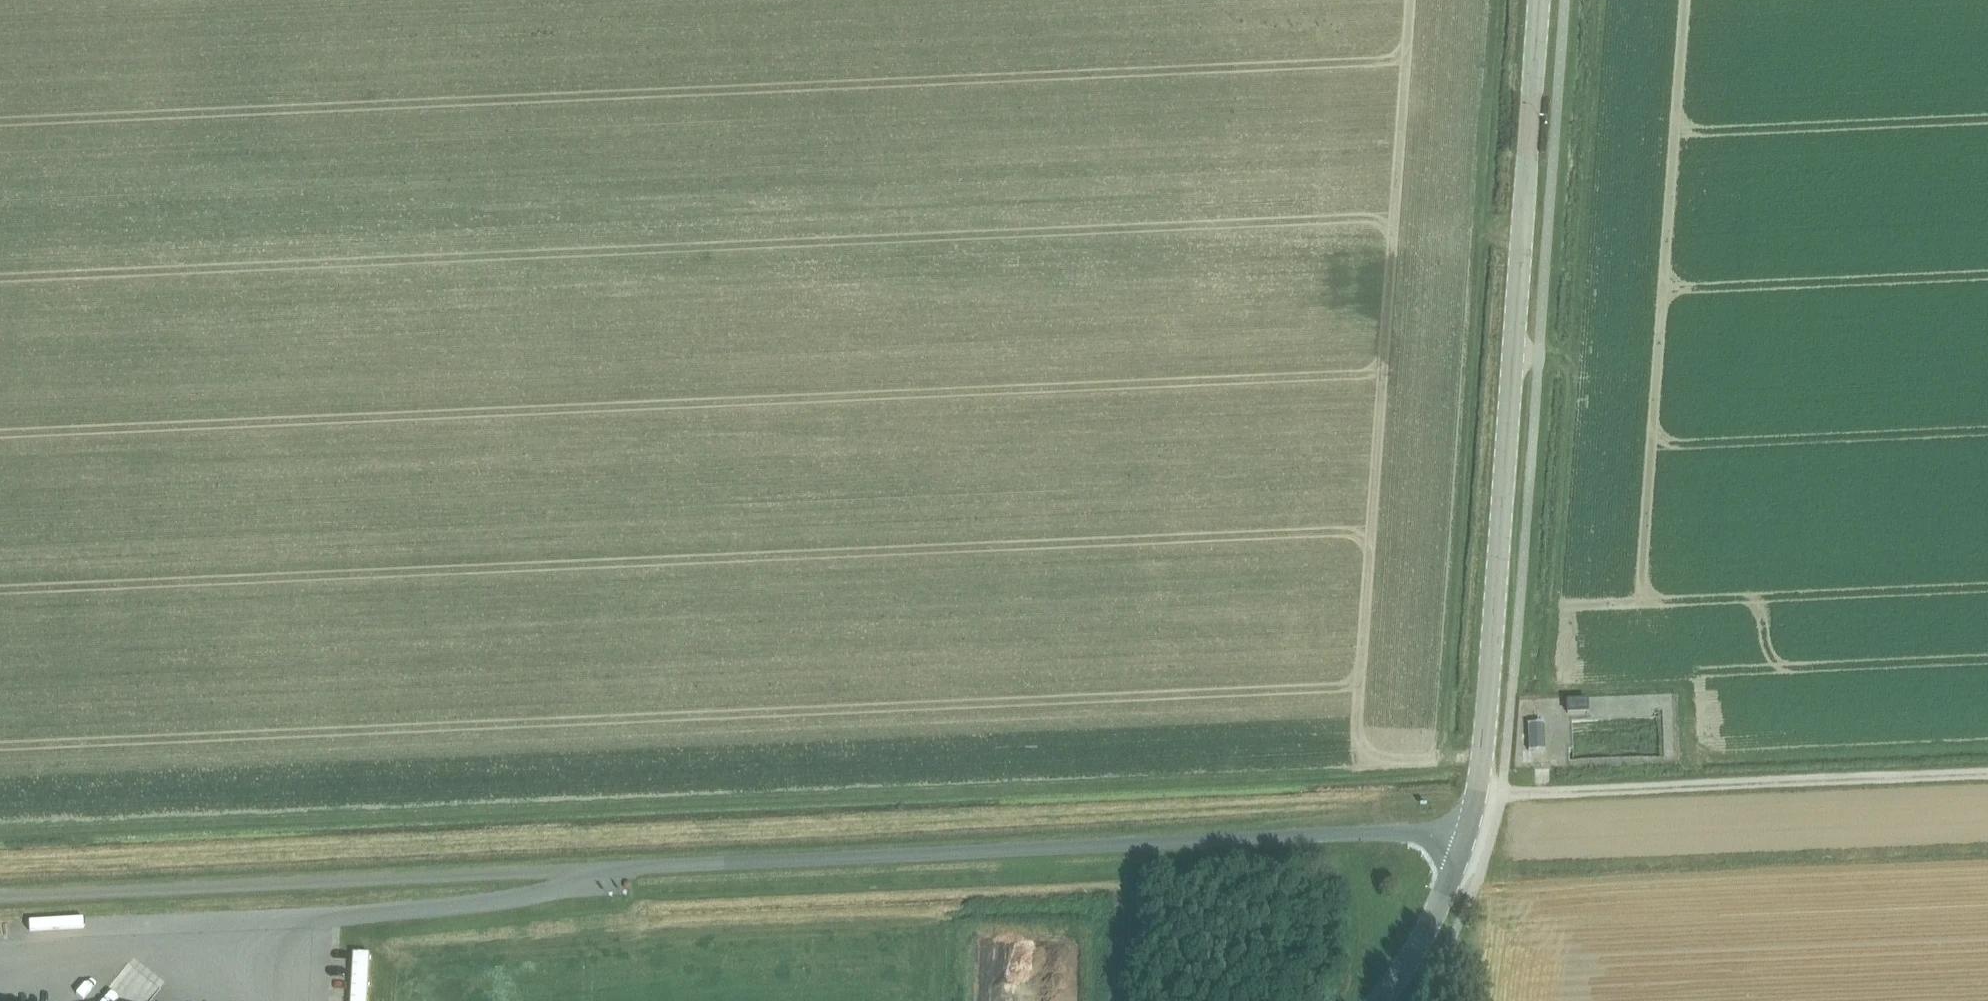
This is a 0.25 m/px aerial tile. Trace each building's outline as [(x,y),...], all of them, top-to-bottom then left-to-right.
[(1567,703),(1567,715),(1587,714),(1587,702),(1567,703)] [(1544,724),(1527,725),(1528,752),(1545,751),(1544,724)] [(368,952),(351,951),(349,1000),(366,1000),(368,952)]
